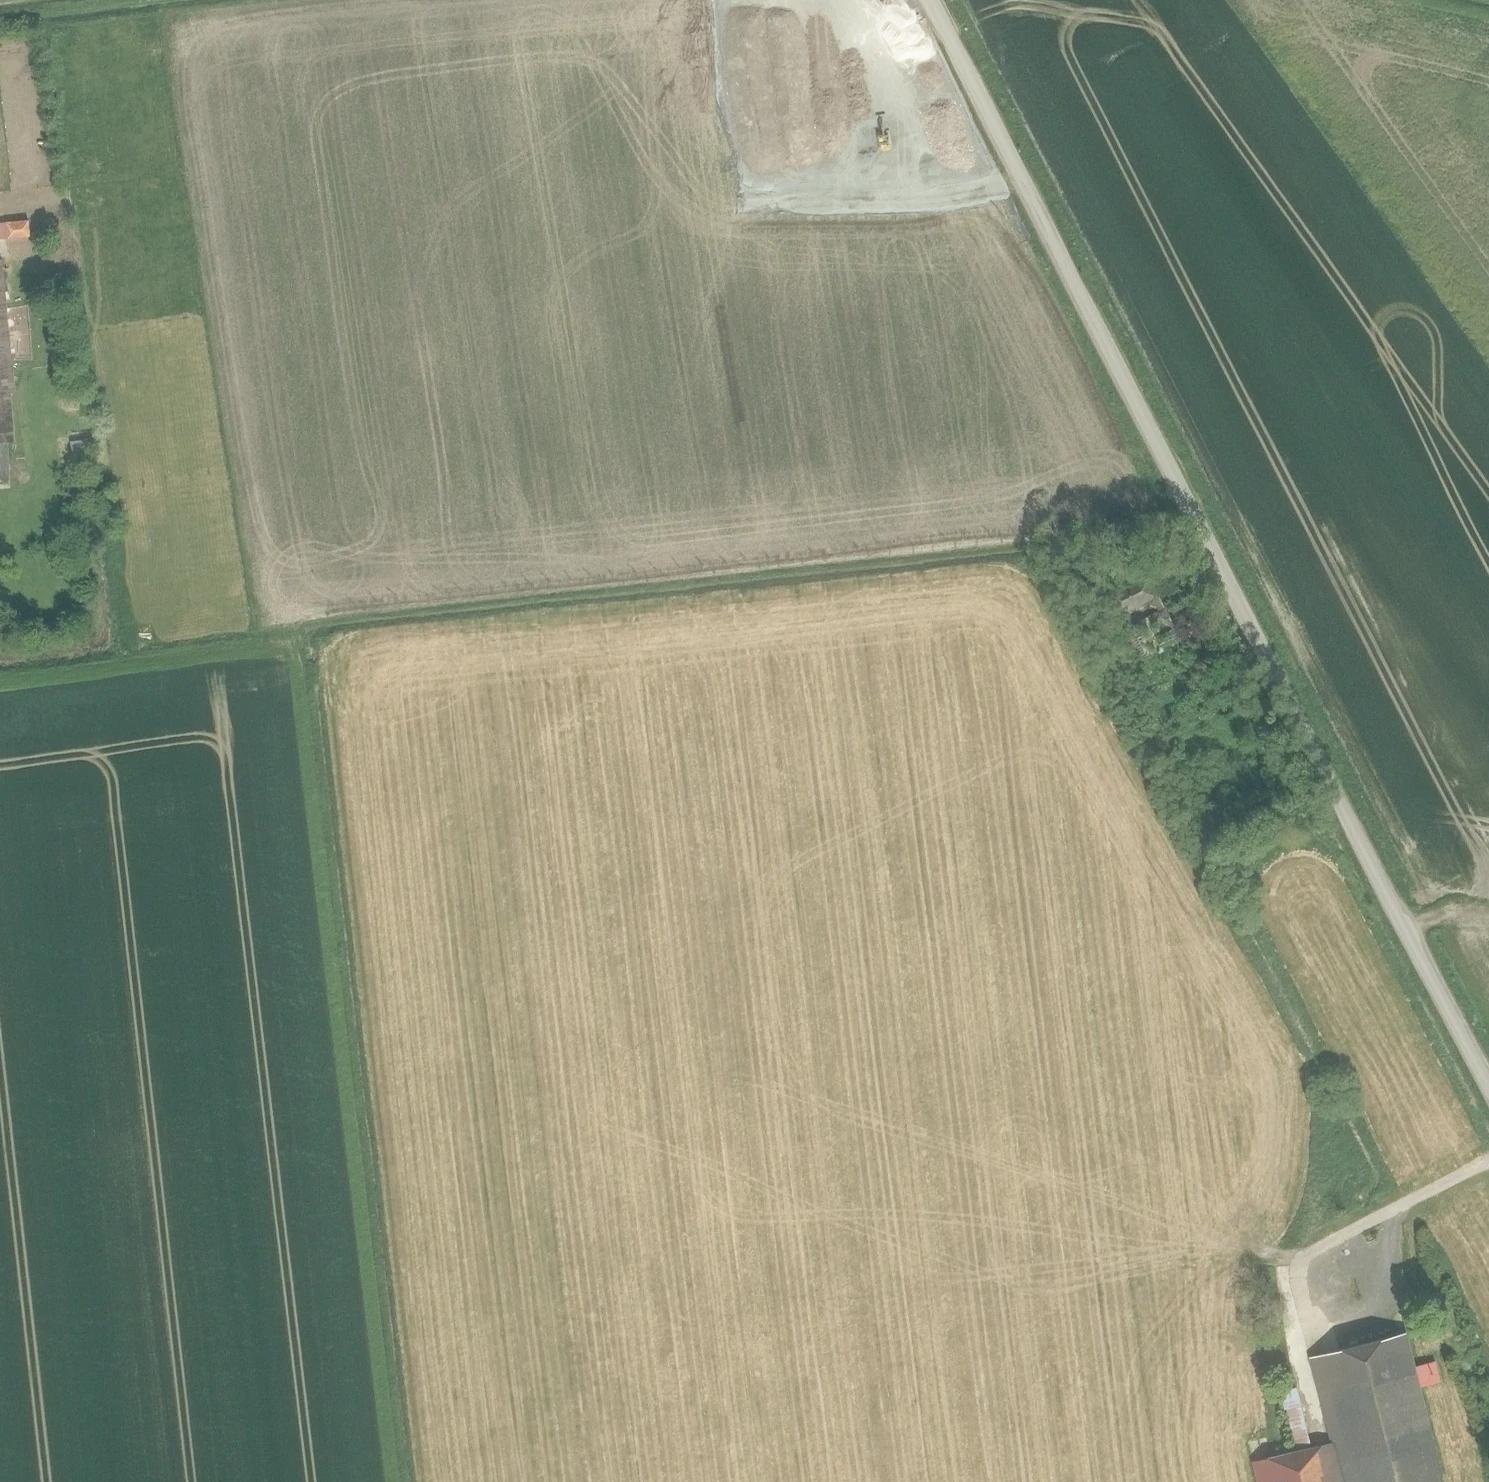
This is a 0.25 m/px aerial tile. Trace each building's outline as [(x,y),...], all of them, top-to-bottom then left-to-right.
[(8,219),(9,237),(32,235),(31,217),(8,219)] [(0,249),(0,461),(25,458),(1,249),(0,249)] [(1188,655),(1159,580),(1118,596),(1148,671),(1188,655)] [(1414,1320),(1310,1348),(1328,1433),(1251,1458),(1256,1481),(1449,1481),(1414,1320)] [(1294,1431),(1296,1431),(1298,1439),(1310,1437),(1299,1385),(1284,1389),(1294,1431)]
